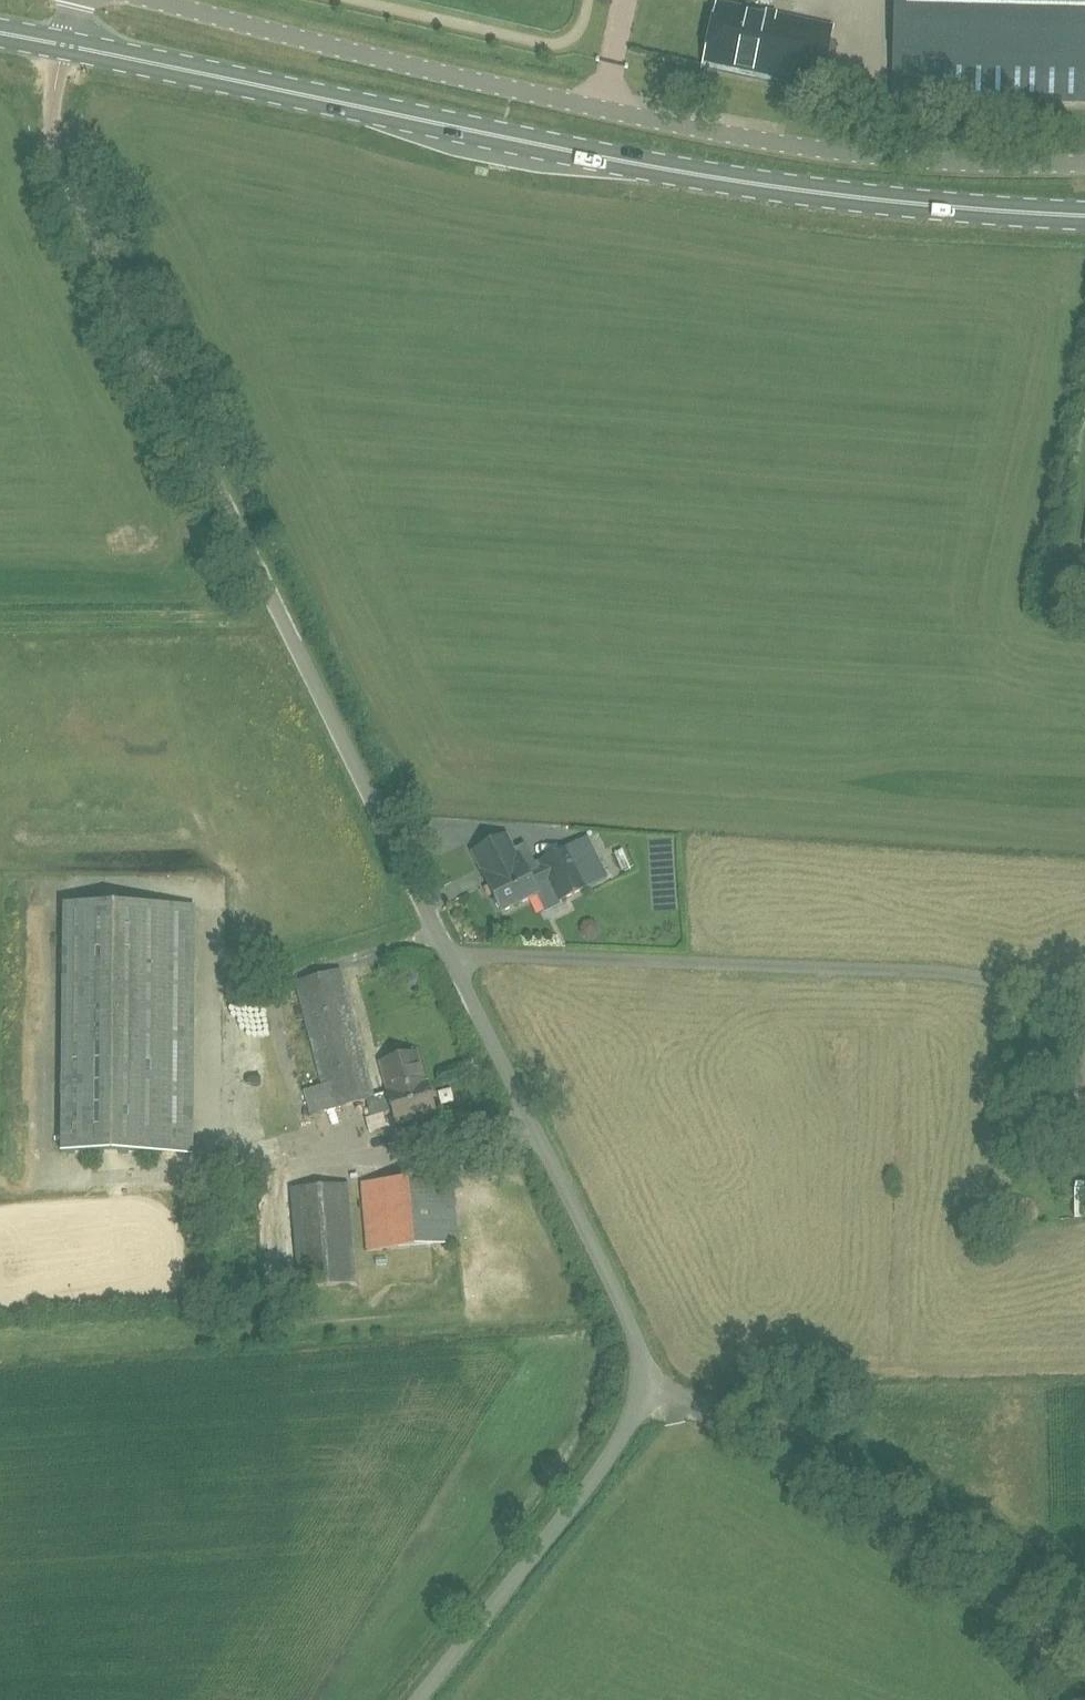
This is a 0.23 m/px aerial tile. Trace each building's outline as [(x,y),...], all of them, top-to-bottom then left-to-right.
[(892,97),(1084,101),(1084,0),(894,0),(892,97)] [(816,89),(829,29),(718,5),(705,65),(816,89)] [(542,867),(537,869),(525,845),(514,850),(510,843),(498,849),(494,842),(474,851),(484,871),(483,872),(488,883),(501,912),(537,894),(534,887),(548,880),(559,901),(588,886),(569,846),(539,861),(542,867)] [(60,1151),(190,1153),(194,907),(64,905),(60,1151)] [(407,1086),(389,1091),(387,1091),(387,1093),(374,1096),(341,969),(296,981),(322,1085),(304,1090),(310,1113),(366,1099),(371,1116),(392,1111),(396,1123),(435,1112),(427,1083),(424,1084),(408,1088),(407,1086)] [(408,1088),(424,1084),(416,1053),(381,1062),(389,1091),(407,1086),(408,1088)] [(368,1251),(459,1243),(453,1176),(362,1184),(368,1251)] [(298,1288),(355,1283),(347,1185),(290,1189),(298,1288)]
